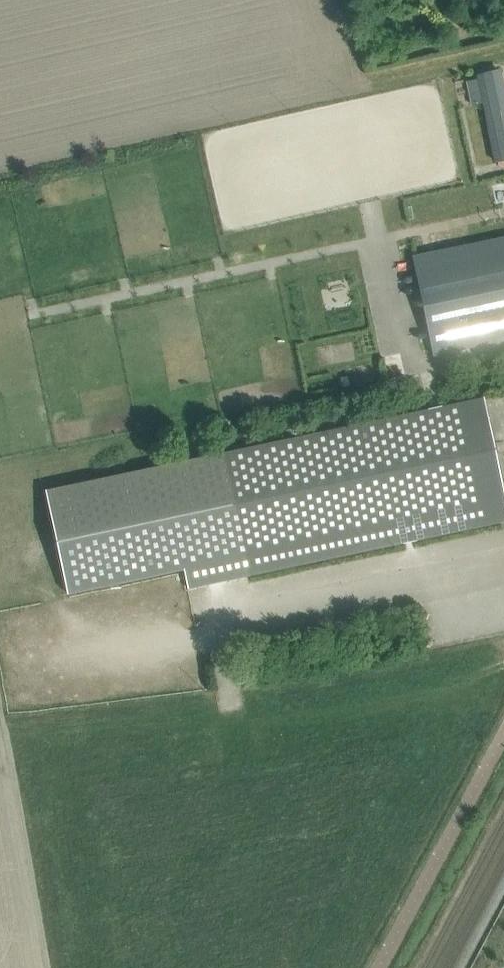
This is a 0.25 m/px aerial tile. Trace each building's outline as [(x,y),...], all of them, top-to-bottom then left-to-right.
[(478,71),(497,159),(503,158),(503,95),(498,67),(478,71)] [(503,340),(503,238),(412,257),(433,355),(503,340)] [(503,521),(503,493),(484,398),(45,490),(67,594),(184,569),(188,588),(503,521)]
